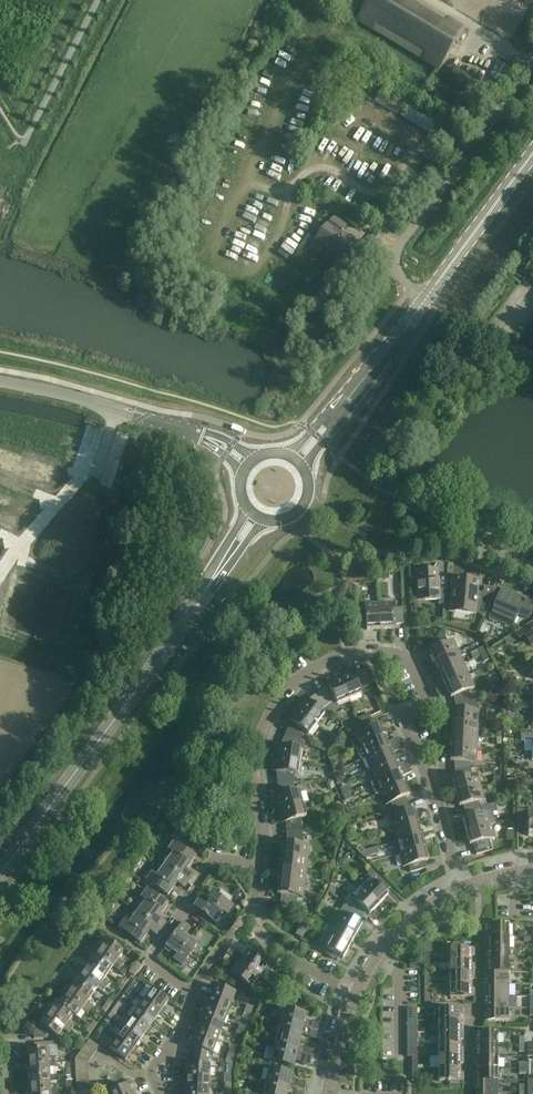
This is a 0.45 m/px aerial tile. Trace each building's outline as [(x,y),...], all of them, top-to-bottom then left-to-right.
[(440,72),(465,30),(415,0),(359,0),(357,3),(351,0),(325,0),(358,18),(356,21),(440,72)] [(498,62),(489,77),(501,84),(510,69),(498,62)] [(373,102),(397,115),(405,99),(382,86),(373,102)] [(411,101),(401,116),(432,135),(441,119),(411,101)] [(335,217),(316,243),(323,249),(324,247),(339,257),(350,242),(343,237),(344,234),(340,232),(345,225),(335,217)] [(294,258),(302,264),(307,257),(299,251),(294,258)] [(437,572),(417,573),(418,600),(438,598),(438,605),(444,605),(446,589),(438,589),(437,572)] [(452,578),(451,591),(454,592),(452,610),(475,612),(477,599),(477,593),(475,592),(475,583),(466,582),(466,579),(452,578)] [(483,599),(482,604),(488,607),(492,597),(495,590),(496,588),(495,588),(494,591),(489,589),(489,588),(484,587),(483,593),(483,599)] [(489,619),(512,628),(517,616),(527,620),(532,607),(532,605),(516,598),(517,596),(501,589),(500,592),(497,599),(489,619)] [(495,590),(492,597),(497,599),(500,592),(495,590)] [(402,608),(391,609),(391,602),(378,603),(379,630),(392,629),(392,625),(403,624),(402,608)] [(355,627),(366,626),(366,630),(379,630),(378,603),(365,604),(365,610),(354,611),(355,627)] [(532,648),(532,623),(532,622),(514,633),(518,640),(523,637),(531,649),(532,648)] [(454,640),(448,643),(445,636),(430,643),(433,649),(429,651),(434,662),(459,652),(454,640)] [(439,674),(464,663),(459,652),(434,662),(439,674)] [(485,653),(480,656),(484,662),(489,660),(485,653)] [(445,685),(469,675),(464,663),(439,674),(445,685)] [(361,695),(359,690),(369,686),(363,671),(353,675),(351,671),(339,676),(349,700),(361,695)] [(469,690),(475,687),(469,675),(445,685),(450,698),(453,697),(454,703),(471,700),(469,690)] [(349,700),(339,676),(327,682),(328,685),(317,693),(327,706),(335,700),(336,705),(349,700)] [(327,706),(317,693),(307,701),(304,699),(296,709),(316,725),(324,714),(320,711),(327,706)] [(452,710),(452,722),(478,724),(479,711),(477,711),(477,699),(471,700),(454,703),(456,710),(452,710)] [(288,719),(290,721),(285,734),(301,740),(304,732),(308,735),(316,725),(296,709),(288,719)] [(357,726),(349,730),(350,733),(354,731),(355,734),(355,735),(361,747),(384,737),(379,724),(375,726),(372,719),(357,726)] [(478,724),(452,722),(451,735),(478,737),(478,724)] [(521,733),(521,741),(531,741),(531,760),(532,760),(532,733),(521,733)] [(301,740),(285,734),(280,746),(277,745),(275,758),(300,762),(302,749),(297,749),(301,740)] [(478,737),(451,735),(450,748),(477,750),(478,737)] [(365,758),(399,744),(396,739),(389,742),(389,743),(387,744),(384,737),(361,747),(355,749),(360,760),(365,758)] [(393,753),(401,750),(399,744),(365,758),(370,770),(394,760),(391,753),(393,752),(393,753)] [(450,761),(454,761),(454,770),(471,769),(470,762),(476,763),(477,750),(450,748),(450,761)] [(335,757),(329,760),(331,766),(337,763),(335,757)] [(293,775),(297,775),(300,762),(275,758),(272,771),(276,772),(277,784),(294,783),(293,775)] [(375,781),(408,767),(406,762),(398,765),(399,766),(397,767),(394,760),(370,770),(375,781)] [(375,781),(370,784),(375,795),(380,793),(404,783),(401,776),(403,775),(403,776),(411,773),(408,767),(375,781)] [(455,793),(481,787),(478,774),(471,776),(471,769),(454,770),(456,780),(452,781),(455,793)] [(341,774),(335,777),(337,783),(343,780),(341,774)] [(278,811),(302,804),(299,790),(294,792),(294,783),(277,784),(278,796),(274,797),(278,811)] [(385,805),(391,803),(392,810),(408,804),(406,797),(409,795),(404,783),(380,793),(385,805)] [(478,801),(484,799),(481,787),(455,793),(459,806),(462,805),(464,811),(480,807),(478,801)] [(351,793),(343,796),(345,801),(353,798),(352,796),(351,793)] [(301,819),(306,818),(302,804),(278,811),(282,824),(285,823),(286,833),(302,832),(301,819)] [(392,830),(417,823),(414,811),(411,812),(408,804),(392,810),(394,816),(388,818),(392,830)] [(466,818),(462,819),(466,832),(491,825),(496,824),(493,814),(491,812),(489,812),(488,812),(482,814),(480,807),(464,811),(466,818)] [(528,833),(528,836),(532,836),(532,810),(528,810),(528,811),(516,811),(516,833),(528,833)] [(395,842),(421,835),(417,823),(392,830),(395,842)] [(491,825),(466,832),(469,845),(473,844),(476,855),(492,851),(489,840),(495,838),(491,825)] [(302,832),(286,833),(287,843),(283,843),(282,856),(308,859),(310,846),(303,845),(302,832)] [(398,855),(424,848),(421,835),(395,842),(398,855)] [(172,853),(168,858),(167,857),(166,857),(162,862),(189,882),(193,876),(186,871),(195,857),(173,842),(167,850),(172,853)] [(360,854),(364,851),(359,846),(355,850),(360,854)] [(424,861),(427,861),(424,848),(398,855),(402,867),(408,866),(410,873),(426,868),(424,861)] [(364,851),(360,854),(365,860),(369,856),(364,851)] [(308,859),(282,856),(280,868),(307,872),(308,859)] [(177,883),(184,888),(189,882),(162,862),(158,868),(158,870),(159,870),(156,875),(152,872),(146,880),(168,896),(177,883)] [(279,881),(305,884),(307,872),(280,868),(279,881)] [(378,877),(373,882),(369,877),(359,887),(378,905),(387,896),(385,893),(390,888),(378,877)] [(296,908),(297,897),(304,897),(305,884),(279,881),(277,894),(281,895),(280,906),(296,908)] [(350,896),(355,901),(349,908),(362,917),(366,912),(369,915),(378,905),(359,887),(350,896)] [(146,889),(140,898),(144,901),(141,906),(139,905),(138,905),(134,910),(161,929),(166,923),(158,918),(168,905),(146,889)] [(195,900),(191,906),(199,912),(202,914),(199,918),(200,920),(202,921),(203,922),(204,922),(207,918),(211,921),(215,924),(223,913),(228,916),(234,907),(228,903),(231,898),(221,890),(217,896),(212,892),(202,905),(195,900)] [(344,915),(340,913),(340,912),(336,909),(329,921),(332,923),(332,924),(355,937),(361,925),(358,923),(362,917),(349,908),(344,915)] [(150,930),(157,935),(161,929),(134,910),(130,915),(131,917),(132,918),(129,922),(124,919),(118,927),(140,943),(150,930)] [(295,935),(301,938),(309,924),(303,921),(295,935)] [(182,966),(198,944),(184,934),(189,927),(183,922),(165,947),(176,955),(173,960),(182,966)] [(355,937),(332,924),(326,934),(349,947),(355,937)] [(488,936),(508,936),(508,924),(484,924),(484,932),(488,932),(488,936)] [(321,947),(319,950),(326,954),(337,960),(339,957),(343,959),(349,947),(326,934),(319,946),(321,947)] [(484,948),(485,948),(508,948),(508,936),(488,936),(488,941),(484,941),(484,948)] [(115,963),(121,967),(124,964),(118,960),(124,952),(105,939),(100,945),(97,943),(94,948),(103,955),(105,952),(111,957),(108,960),(114,965),(115,963)] [(227,954),(259,977),(267,966),(249,953),(247,951),(244,956),(231,947),(227,954)] [(103,955),(94,948),(90,953),(93,955),(89,961),(108,974),(113,967),(118,971),(121,967),(115,963),(114,965),(108,960),(111,957),(105,952),(103,955)] [(473,948),(449,948),(449,960),(469,960),(469,956),(473,956),(473,948)] [(508,948),(485,948),(484,948),(484,956),(488,956),(488,960),(508,960),(508,948)] [(258,959),(261,955),(252,949),(249,953),(258,959)] [(259,977),(227,954),(222,960),(235,969),(231,974),(251,989),(259,977)] [(449,972),(473,972),(473,965),(469,965),(469,960),(449,960),(449,972)] [(508,960),(488,960),(488,965),(484,965),(484,972),(508,972),(508,960)] [(108,974),(89,961),(85,967),(82,965),(78,969),(88,976),(89,974),(95,978),(92,982),(99,986),(100,985),(105,989),(108,985),(103,981),(108,974)] [(128,973),(134,977),(142,966),(136,962),(128,973)] [(88,976),(78,969),(75,974),(78,977),(74,983),(92,996),(97,989),(103,993),(105,989),(100,985),(99,986),(92,982),(95,978),(89,974),(88,976)] [(473,972),(449,972),(449,984),(469,984),(469,980),(473,980),(473,972)] [(488,984),(508,984),(508,972),(484,972),(484,980),(488,980),(488,984)] [(92,996),(74,983),(69,989),(66,986),(63,991),(72,998),(74,996),(80,1000),(77,1004),(83,1008),(84,1006),(90,1011),(93,1007),(87,1003),(92,996)] [(449,997),(473,997),(473,989),(469,989),(469,984),(449,984),(449,997)] [(508,984),(488,984),(488,989),(484,989),(484,996),(508,996),(508,984)] [(209,995),(232,1004),(236,994),(213,985),(209,995)] [(168,1001),(152,990),(144,1000),(160,1012),(168,1001)] [(82,1010),(87,1014),(90,1011),(84,1006),(83,1008),(77,1004),(80,1000),(74,996),(72,998),(63,991),(59,996),(62,998),(59,1003),(56,1001),(55,1002),(56,1002),(59,1004),(58,1004),(73,1016),(76,1018),(82,1010)] [(232,1004),(209,995),(206,1006),(228,1014),(232,1004)] [(488,1008),(508,1008),(508,996),(484,996),(484,1004),(488,1004),(488,1008)] [(160,1012),(144,1000),(137,1010),(153,1021),(160,1012)] [(55,1002),(51,1008),(48,1006),(44,1011),(54,1018),(55,1015),(61,1020),(58,1024),(64,1028),(65,1026),(71,1030),(74,1026),(68,1022),(73,1016),(76,1018),(73,1016),(58,1004),(59,1004),(56,1002),(55,1002)] [(228,1014),(206,1006),(202,1016),(224,1024),(228,1014)] [(484,1021),(508,1021),(508,1008),(488,1008),(488,1013),(484,1013),(484,1021)] [(306,1014),(282,1009),(278,1023),(311,1031),(317,1032),(319,1024),(304,1021),(306,1014)] [(462,1009),(438,1009),(438,1021),(458,1021),(460,1021),(460,1017),(462,1016),(462,1009)] [(153,1021),(137,1010),(130,1019),(147,1031),(153,1021)] [(45,1038),(50,1031),(58,1037),(63,1030),(68,1034),(71,1030),(65,1026),(64,1028),(58,1024),(61,1020),(55,1015),(54,1018),(44,1011),(41,1015),(44,1018),(33,1032),(33,1039),(45,1038)] [(224,1024),(202,1016),(198,1025),(220,1034),(224,1024)] [(147,1031),(130,1019),(123,1029),(140,1041),(147,1031)] [(458,1021),(438,1021),(438,1033),(462,1033),(462,1025),(460,1025),(460,1021),(458,1021)] [(317,1032),(311,1031),(278,1023),(275,1036),(299,1041),(301,1036),(316,1039),(317,1032)] [(220,1034),(198,1025),(194,1035),(216,1044),(220,1034)] [(116,1039),(132,1051),(140,1041),(123,1029),(116,1039)] [(478,1045),(497,1045),(497,1032),(473,1032),(473,1040),(478,1040),(478,1045)] [(462,1033),(438,1033),(438,1045),(458,1045),(460,1045),(461,1040),(462,1040),(462,1033)] [(210,1054),(212,1054),(216,1044),(194,1035),(190,1046),(193,1047),(191,1056),(209,1060),(210,1054)] [(299,1041),(275,1036),(272,1049),(311,1058),(313,1050),(298,1047),(299,1041)] [(132,1051),(116,1039),(109,1049),(125,1060),(132,1051)] [(99,1047),(89,1040),(85,1045),(95,1053),(99,1047)] [(34,1050),(26,1050),(26,1058),(22,1058),(23,1064),(34,1064),(34,1061),(42,1061),(42,1065),(49,1065),(49,1063),(56,1062),(56,1058),(49,1058),(48,1047),(54,1047),(54,1042),(34,1043),(34,1050)] [(81,1050),(92,1058),(95,1053),(85,1045),(81,1050)] [(458,1045),(438,1045),(438,1057),(462,1057),(462,1049),(460,1049),(460,1045),(458,1045)] [(473,1057),(497,1057),(497,1045),(478,1045),(478,1049),(473,1049),(473,1057)] [(311,1058),(272,1049),(269,1062),(293,1068),(295,1062),(310,1065),(311,1058)] [(74,1060),(88,1063),(92,1058),(81,1050),(74,1060)] [(210,1066),(208,1066),(209,1060),(191,1056),(189,1065),(186,1065),(186,1077),(209,1078),(210,1066)] [(462,1057),(438,1057),(438,1069),(458,1069),(460,1069),(460,1064),(462,1064),(462,1057)] [(478,1069),(497,1069),(497,1057),(473,1057),(473,1064),(478,1064),(478,1069)] [(75,1071),(88,1070),(88,1063),(74,1060),(75,1071)] [(27,1078),(50,1077),(50,1068),(56,1067),(56,1062),(49,1063),(49,1065),(42,1065),(42,1061),(34,1061),(34,1064),(23,1064),(23,1070),(27,1070),(27,1078)] [(265,1082),(303,1091),(306,1083),(291,1079),(292,1074),(268,1068),(265,1082)] [(458,1069),(438,1069),(438,1081),(450,1081),(460,1081),(462,1081),(462,1073),(460,1073),(460,1069),(458,1069)] [(473,1081),(497,1081),(497,1069),(478,1069),(478,1073),(473,1073),(473,1081)] [(50,1077),(27,1078),(28,1085),(24,1085),(24,1091),(36,1091),(35,1087),(43,1087),(43,1092),(51,1092),(51,1090),(58,1089),(57,1085),(50,1085),(50,1077)] [(209,1078),(186,1077),(185,1088),(209,1088),(209,1078)] [(478,1093),(497,1093),(497,1081),(473,1081),(473,1088),(478,1088),(478,1093)] [(303,1091),(265,1082),(262,1093),(303,1093),(303,1091)] [(89,1083),(76,1084),(76,1093),(89,1090),(89,1083)] [(103,1091),(105,1093),(107,1093),(108,1093),(109,1093),(135,1093),(134,1092),(131,1093),(130,1092),(126,1085),(114,1091),(111,1085),(106,1087),(104,1088),(103,1091)]
